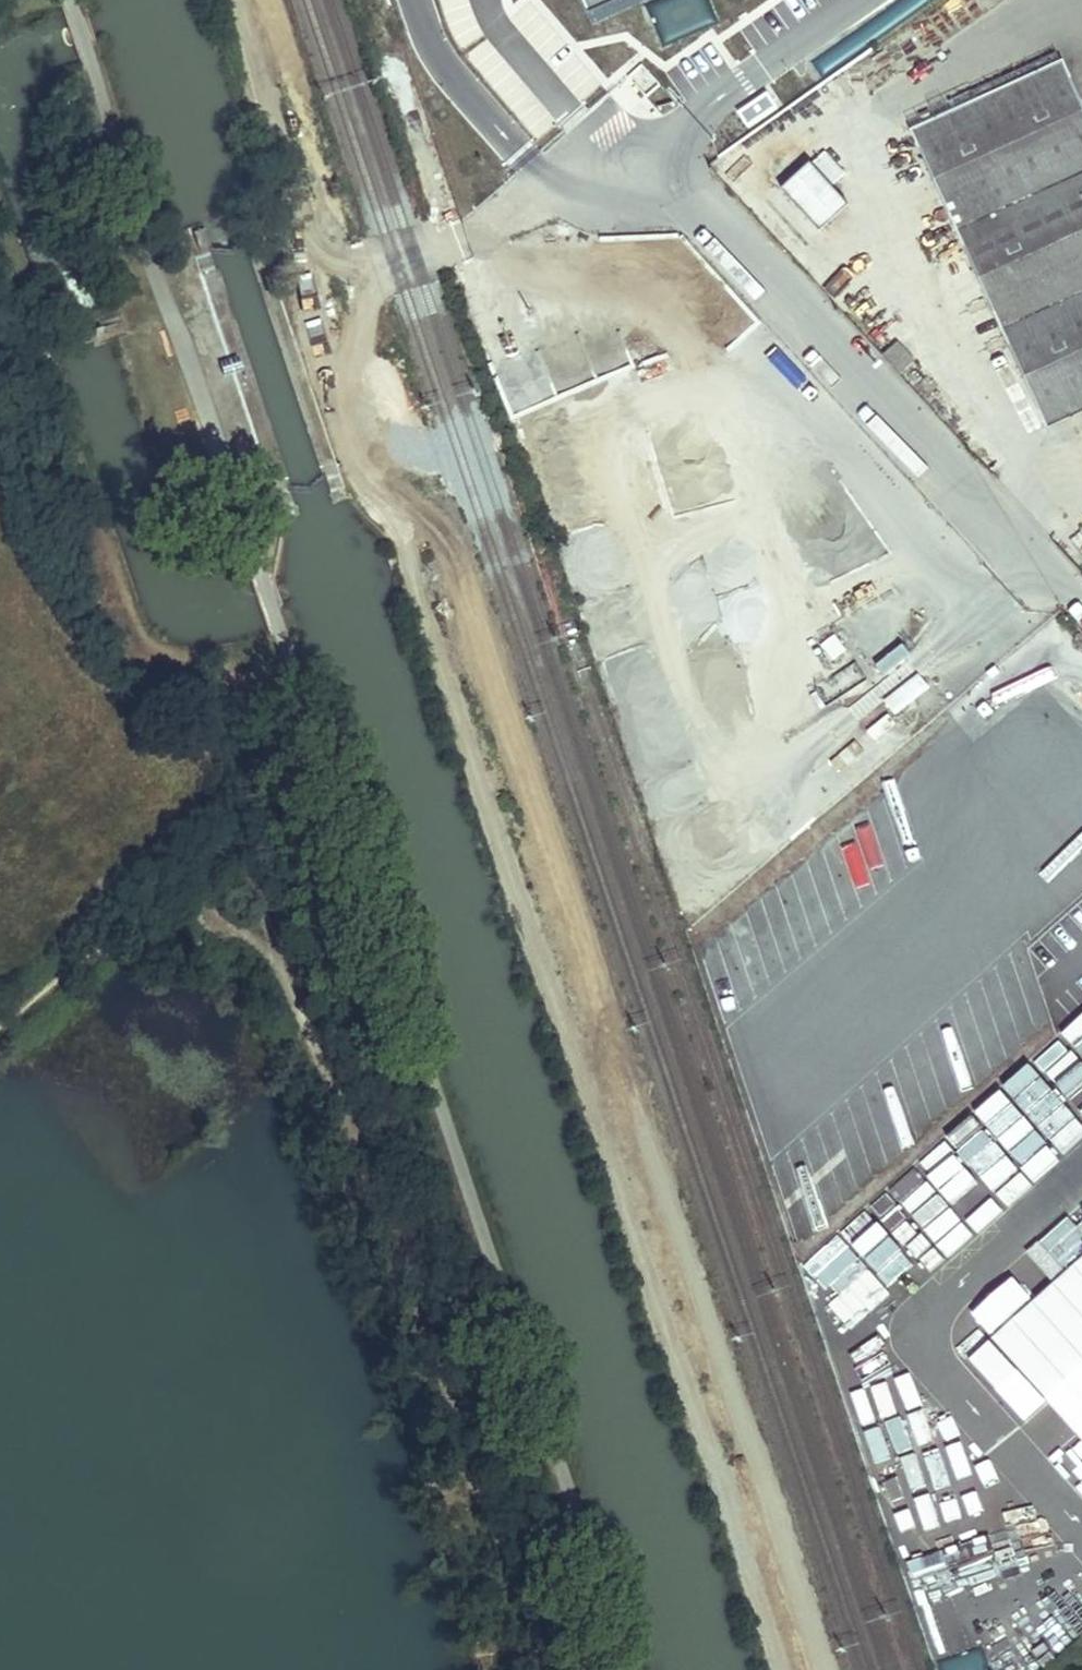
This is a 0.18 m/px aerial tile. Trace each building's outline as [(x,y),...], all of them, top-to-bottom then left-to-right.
[(596,23),(648,0),(585,0),(596,23)] [(595,70),(553,33),(531,59),(573,95),(595,70)] [(562,106),(483,36),(462,60),(541,129),(562,106)] [(1065,62),(912,132),(1048,432),(1081,416),(1081,99),(1065,62)] [(770,90),(739,110),(749,126),(780,106),(770,90)] [(825,153),(812,165),(832,187),(845,175),(825,153)] [(851,207),(832,187),(812,165),(783,192),(822,234),(851,207)] [(900,374),(914,363),(898,345),(884,357),(900,374)] [(845,540),(840,489),(787,493),(791,545),(845,540)] [(1061,1039),(1081,1061),(1081,1020),(1061,1039)] [(1062,1488),(1080,1515),(1081,1514),(1081,1259),(967,1360),(1029,1430),(1034,1428),(1020,1441),(1062,1488)]
